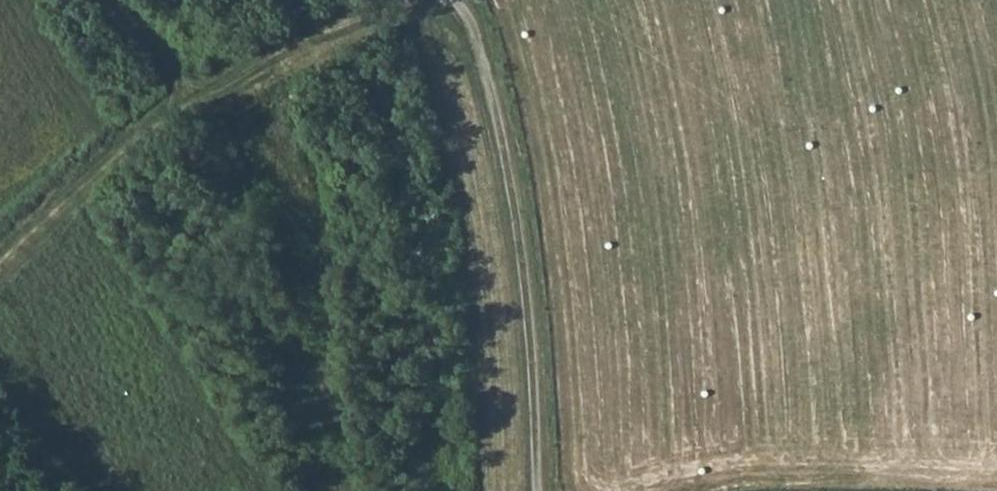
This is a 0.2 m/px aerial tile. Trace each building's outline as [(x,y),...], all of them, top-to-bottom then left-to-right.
[(730,106),(733,133),(759,130),(756,103),(730,106)]
